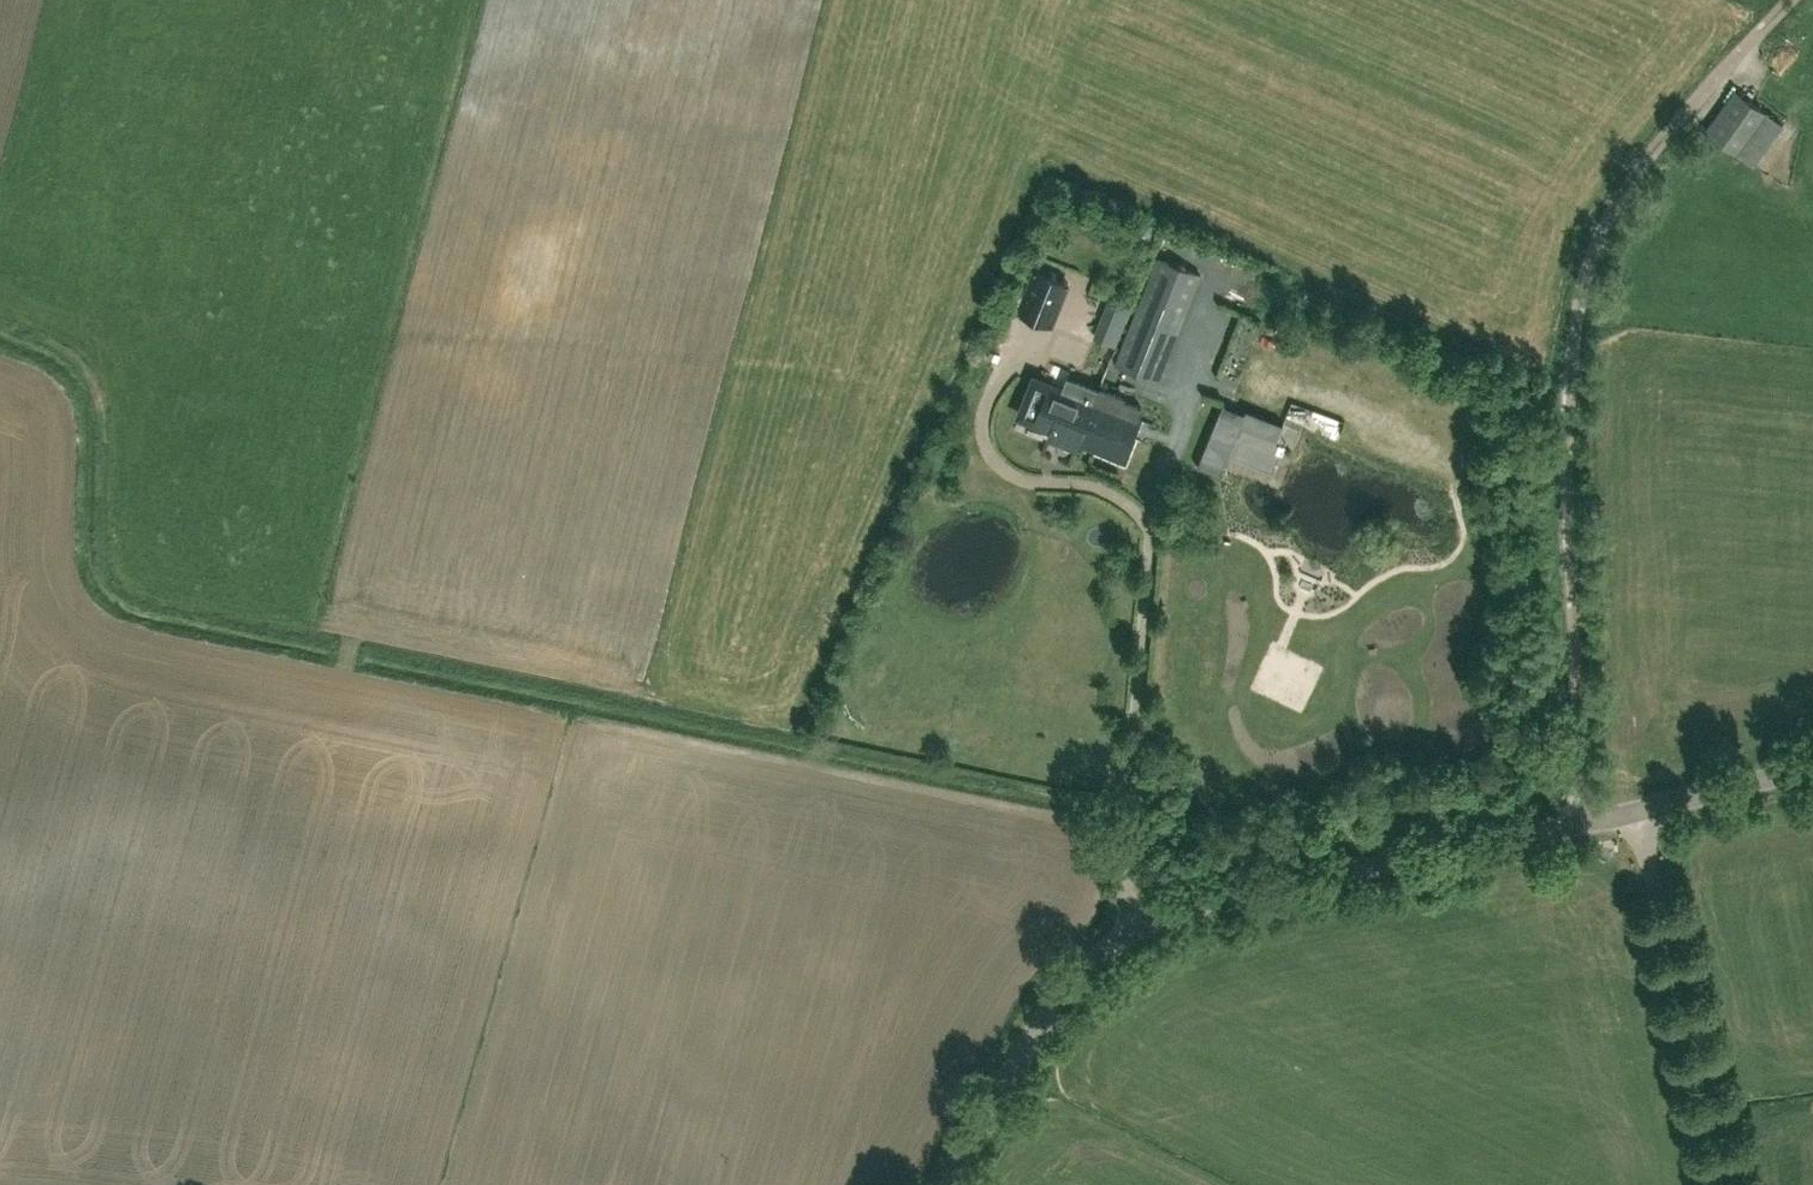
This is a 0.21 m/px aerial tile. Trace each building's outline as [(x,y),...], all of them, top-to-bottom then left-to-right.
[(1735,91),(1706,131),(1737,153),(1766,113),(1735,91)] [(1158,257),(1116,361),(1157,378),(1199,274),(1158,257)] [(1055,310),(1066,284),(1035,272),(1025,298),(1055,310)] [(1109,297),(1093,337),(1116,346),(1131,306),(1109,297)] [(1013,331),(1017,320),(1009,317),(1004,328),(1013,331)] [(1077,441),(1098,390),(1068,378),(1064,387),(1052,382),(1036,423),(1052,429),(1049,437),(1075,447),(1077,441)] [(1098,390),(1077,441),(1123,458),(1139,418),(1137,417),(1141,407),(1123,400),(1124,397),(1102,388),(1101,391),(1098,390)] [(1245,412),(1224,404),(1221,413),(1241,421),(1245,412)] [(1281,427),(1245,412),(1241,421),(1238,429),(1274,443),(1281,427)] [(1223,466),(1202,458),(1199,467),(1219,475),(1223,466)]
